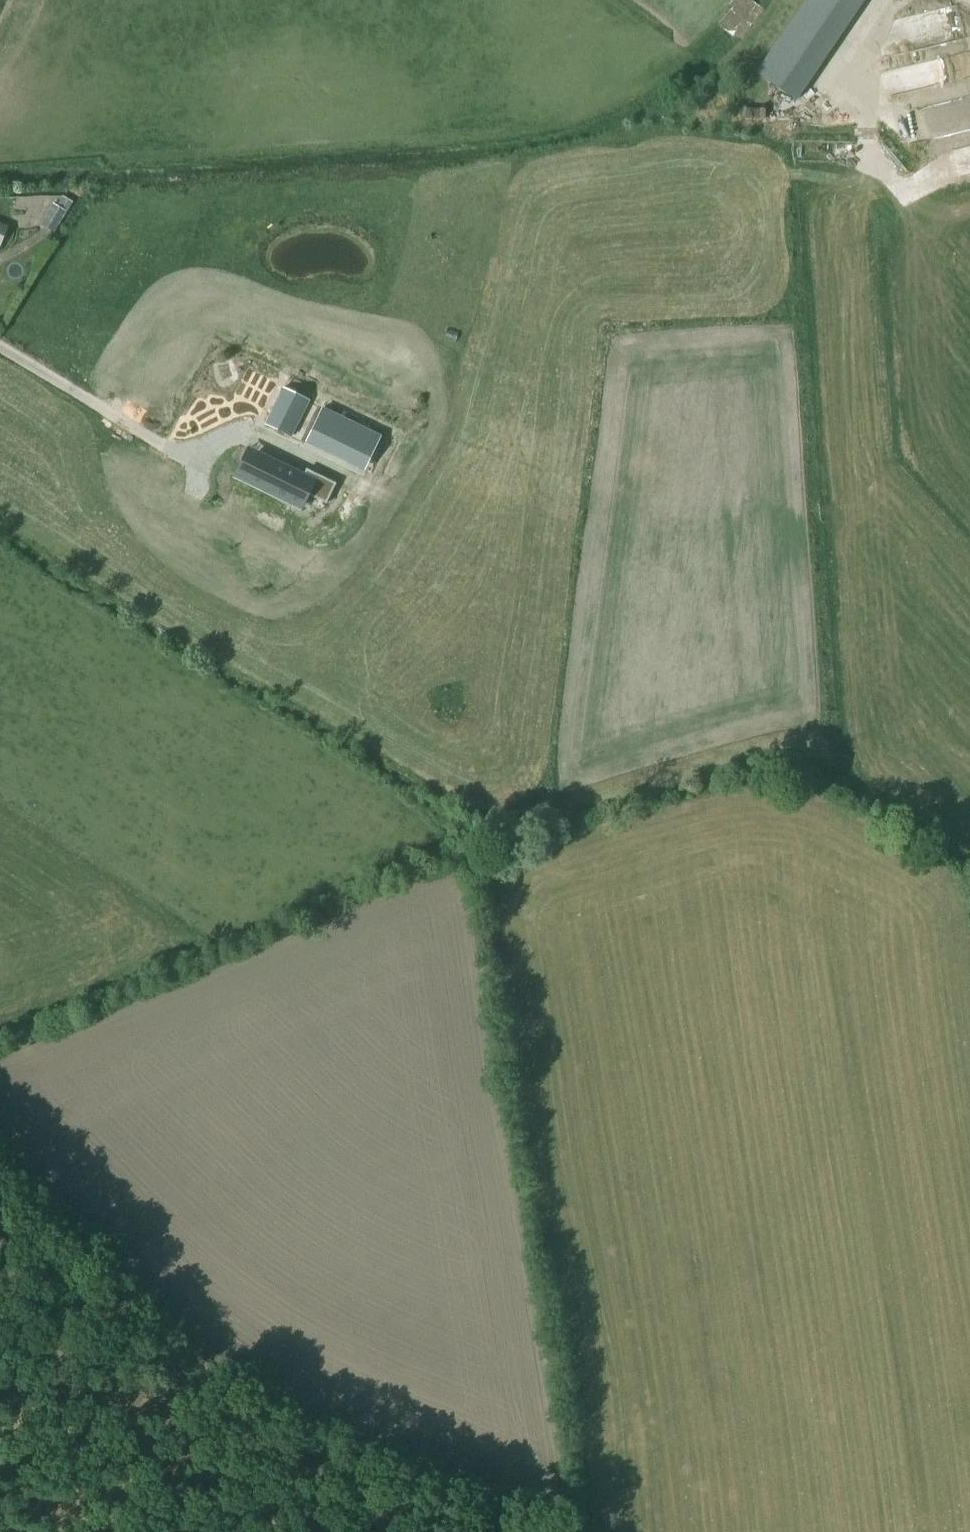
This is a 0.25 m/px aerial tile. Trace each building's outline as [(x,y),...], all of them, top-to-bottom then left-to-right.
[(960,3),(943,7),(947,29),(965,26),(960,3)] [(786,75),(794,65),(771,45),(762,55),(786,75)] [(731,116),(757,117),(759,87),(732,85),(731,116)] [(54,234),(74,202),(63,196),(57,206),(53,204),(40,225),(54,234)] [(279,395),(266,425),(292,437),(308,402),(282,389),(279,395)] [(326,459),(342,404),(315,396),(299,451),(326,459)] [(366,430),(351,423),(335,457),(349,464),(366,430)] [(336,484),(315,474),(311,481),(302,477),(260,456),(260,457),(248,481),(248,482),(301,507),(307,495),(326,504),(336,484)]
